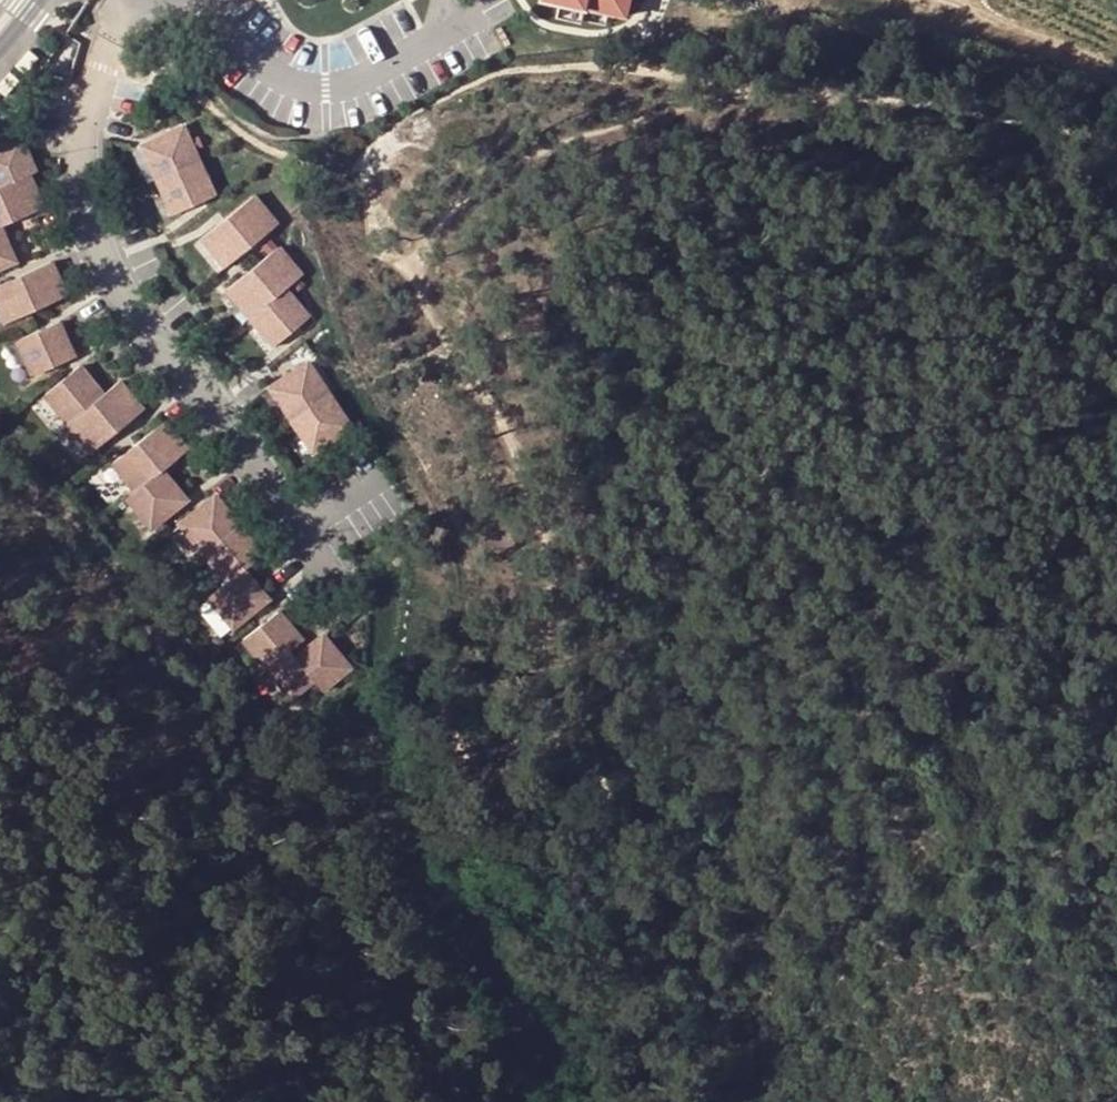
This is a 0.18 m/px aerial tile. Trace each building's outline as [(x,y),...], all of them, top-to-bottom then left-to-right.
[(559,3),(607,13),(626,17),(630,0),(547,0),(559,3)] [(605,24),(607,13),(559,3),(556,16),(580,21),(581,19),(605,24)] [(38,58),(29,50),(16,66),(25,74),(38,58)] [(10,72),(0,83),(0,91),(5,95),(19,80),(10,72)] [(182,128),(143,145),(174,214),(214,196),(182,128)] [(0,146),(0,267),(15,260),(1,226),(43,207),(29,175),(35,172),(20,137),(0,146)] [(253,196),(202,237),(226,267),(277,225),(253,196)] [(278,247),(228,288),(274,346),(309,318),(285,289),(301,276),(278,247)] [(0,284),(0,307),(7,322),(66,296),(51,261),(0,284)] [(58,322),(18,339),(34,375),(74,357),(58,322)] [(308,363),(272,388),(313,450),(350,426),(308,363)] [(80,365),(46,393),(93,451),(143,410),(119,380),(103,394),(80,365)] [(164,421),(113,462),(136,490),(128,497),(152,526),(186,499),(162,470),(187,450),(164,421)] [(215,497),(181,524),(228,583),(209,598),(234,627),(268,599),(244,571),(263,555),(215,497)] [(278,612),(244,639),(293,695),(313,680),(322,689),(348,667),(323,636),(296,657),(291,650),(302,641),(278,612)]
